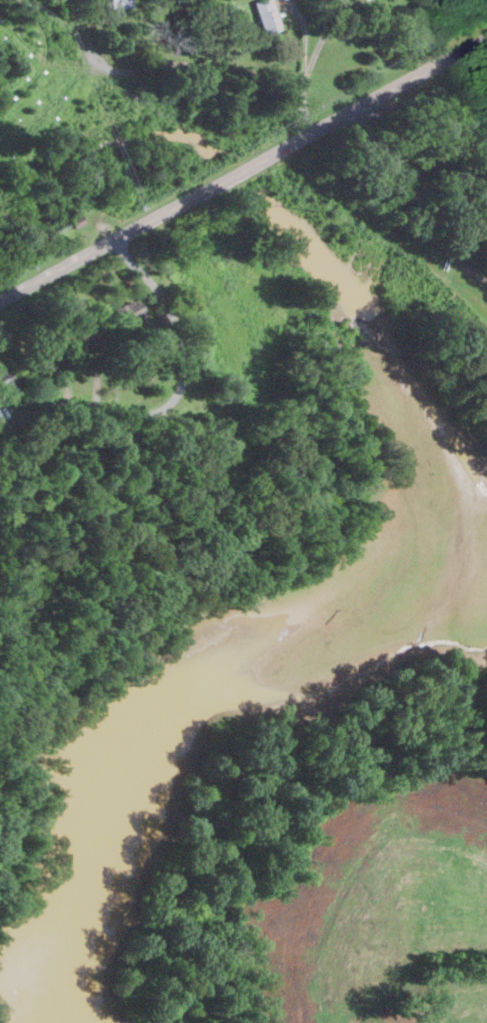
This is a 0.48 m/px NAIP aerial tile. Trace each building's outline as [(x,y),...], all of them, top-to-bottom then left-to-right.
[(265,32),(256,0),(273,0),(281,27),(265,32)] [(84,221),(73,228),(67,217),(78,211),(84,221)] [(126,306),(138,300),(145,314),(124,325),(115,307),(124,302),(126,306)] [(4,382),(0,384),(0,368),(9,364),(10,367),(14,365),(24,386),(9,393),(4,382)]
